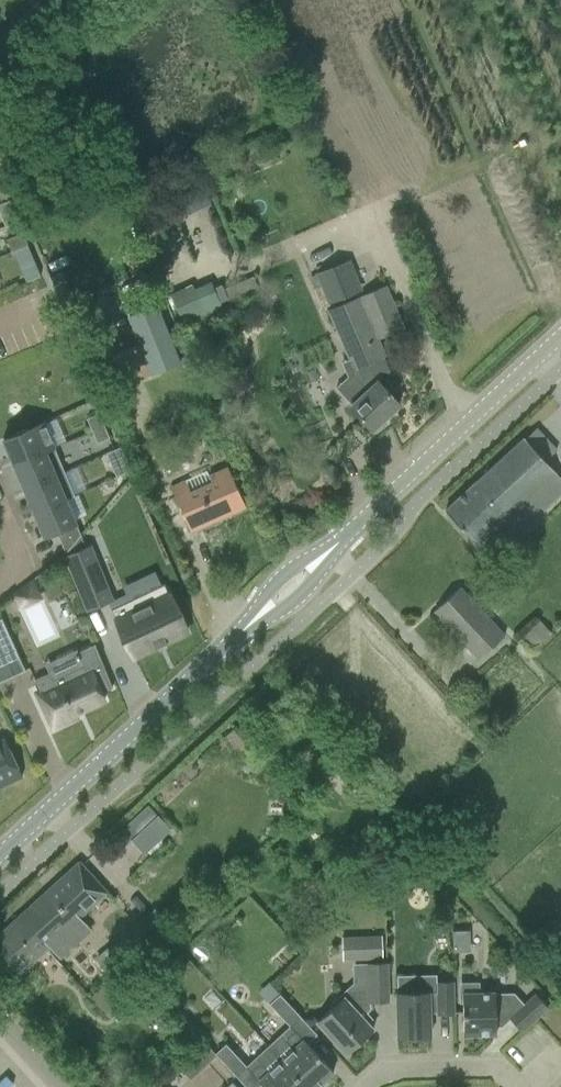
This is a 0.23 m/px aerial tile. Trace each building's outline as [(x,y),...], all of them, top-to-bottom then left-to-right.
[(14,194),(5,169),(0,171),(0,199),(14,194)] [(0,202),(0,213),(5,227),(20,221),(11,198),(0,202)] [(22,233),(6,240),(11,251),(13,250),(27,244),(22,233)] [(27,244),(13,250),(20,267),(35,261),(27,244)] [(137,258),(125,263),(131,277),(143,272),(137,258)] [(314,274),(326,304),(361,290),(349,260),(315,273),(314,274)] [(370,324),(377,340),(403,329),(394,309),(384,286),(359,297),(370,324)] [(112,354),(125,386),(178,364),(149,291),(120,302),(137,344),(112,354)] [(340,337),(370,324),(359,297),(328,310),(340,337)] [(385,357),(377,340),(347,353),(354,370),(352,373),(368,391),(350,407),(372,431),(400,405),(379,382),(390,372),(383,358),(385,357)] [(104,426),(99,414),(87,419),(92,431),(104,426)] [(54,447),(44,423),(3,440),(14,464),(54,447)] [(109,438),(104,426),(92,431),(97,443),(109,438)] [(495,528),(529,496),(543,511),(560,493),(560,479),(555,473),(555,472),(545,461),(556,451),(536,429),(525,439),(524,438),(445,511),(490,560),(508,542),(495,528)] [(64,471),(54,447),(14,464),(24,488),(64,471)] [(130,471),(124,455),(109,461),(116,477),(130,471)] [(170,487),(191,532),(245,507),(228,468),(209,477),(212,484),(191,493),(185,481),(170,487)] [(75,496),(64,471),(24,488),(34,513),(66,500),(75,496)] [(76,523),(66,500),(34,513),(44,537),(56,532),(66,553),(81,535),(76,523)] [(91,546),(63,557),(86,612),(113,601),(91,546)] [(20,604),(36,597),(29,584),(15,594),(20,604)] [(164,585),(111,610),(116,620),(133,657),(154,648),(156,648),(155,646),(164,642),(165,643),(167,642),(166,642),(187,632),(169,595),(164,585)] [(434,611),(449,627),(479,660),(504,636),(459,587),(434,611)] [(16,650),(1,618),(0,619),(0,657),(16,650)] [(36,693),(53,730),(78,718),(76,714),(105,700),(101,693),(112,688),(94,644),(76,652),(77,654),(74,656),(76,660),(79,659),(82,665),(52,678),(50,672),(34,679),(39,691),(36,693)] [(233,730),(223,738),(254,773),(264,764),(233,730)] [(0,741),(0,787),(22,777),(4,739),(0,741)] [(154,809),(132,836),(152,852),(174,825),(154,809)] [(14,977),(47,947),(58,960),(75,945),(87,934),(75,921),(106,893),(94,879),(79,863),(48,891),(38,900),(30,907),(0,934),(0,962),(14,977)] [(400,864),(390,872),(399,882),(409,873),(400,864)] [(312,876),(303,883),(311,893),(320,886),(312,876)] [(123,967),(132,978),(155,958),(133,932),(110,952),(107,950),(97,959),(112,977),(123,967)] [(382,959),(382,936),(342,938),(343,960),(382,959)] [(368,988),(356,988),(349,994),(346,990),(330,1005),(332,1008),(317,1022),(346,1054),(373,1030),(367,1023),(372,1019),(366,1013),(370,1010),(370,1003),(388,1002),(387,963),(367,963),(368,988)] [(436,993),(429,993),(429,992),(396,993),(397,1037),(430,1036),(430,1013),(437,1013),(437,1014),(454,1014),(453,982),(436,983),(436,993)] [(460,985),(461,1006),(462,1006),(463,1035),(496,1035),(496,1027),(502,1027),(510,1019),(521,1032),(547,1008),(535,994),(524,1004),(514,993),(495,993),(481,993),(481,984),(460,985)] [(269,1004),(290,1027),(300,1017),(280,994),(269,1004)] [(268,1046),(281,1060),(305,1086),(323,1086),(325,1086),(322,1082),(333,1072),(295,1031),(285,1040),(280,1035),(268,1046)] [(205,1043),(192,1055),(203,1066),(216,1055),(215,1054),(205,1043)] [(216,1055),(236,1076),(246,1066),(226,1044),(215,1054),(216,1055)] [(250,1072),(263,1086),(305,1086),(281,1060),(268,1046),(256,1058),(260,1063),(250,1072)]
